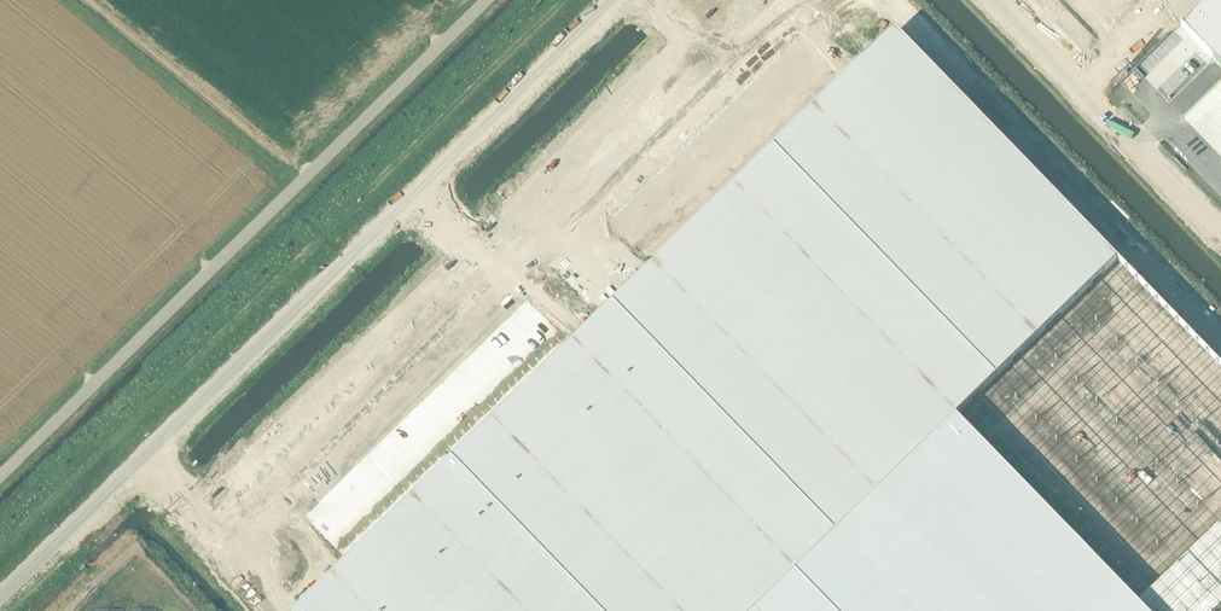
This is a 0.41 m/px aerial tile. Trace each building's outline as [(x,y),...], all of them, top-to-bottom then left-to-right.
[(1181,26),(1208,0),(1155,0),(1181,26)] [(1181,26),(1220,68),(1220,0),(1208,0),(1181,26)] [(712,11),(705,17),(708,19),(714,14),(712,11)] [(295,610),(1216,610),(1220,606),(1220,367),(895,30),(843,80),(336,572),(295,610)] [(1183,117),(1220,157),(1220,80),(1183,117)] [(491,225),(485,231),(487,233),(493,227),(491,225)] [(452,263),(446,269),(448,271),(454,265),(452,263)] [(218,489),(212,495),(214,498),(220,492),(218,489)]
